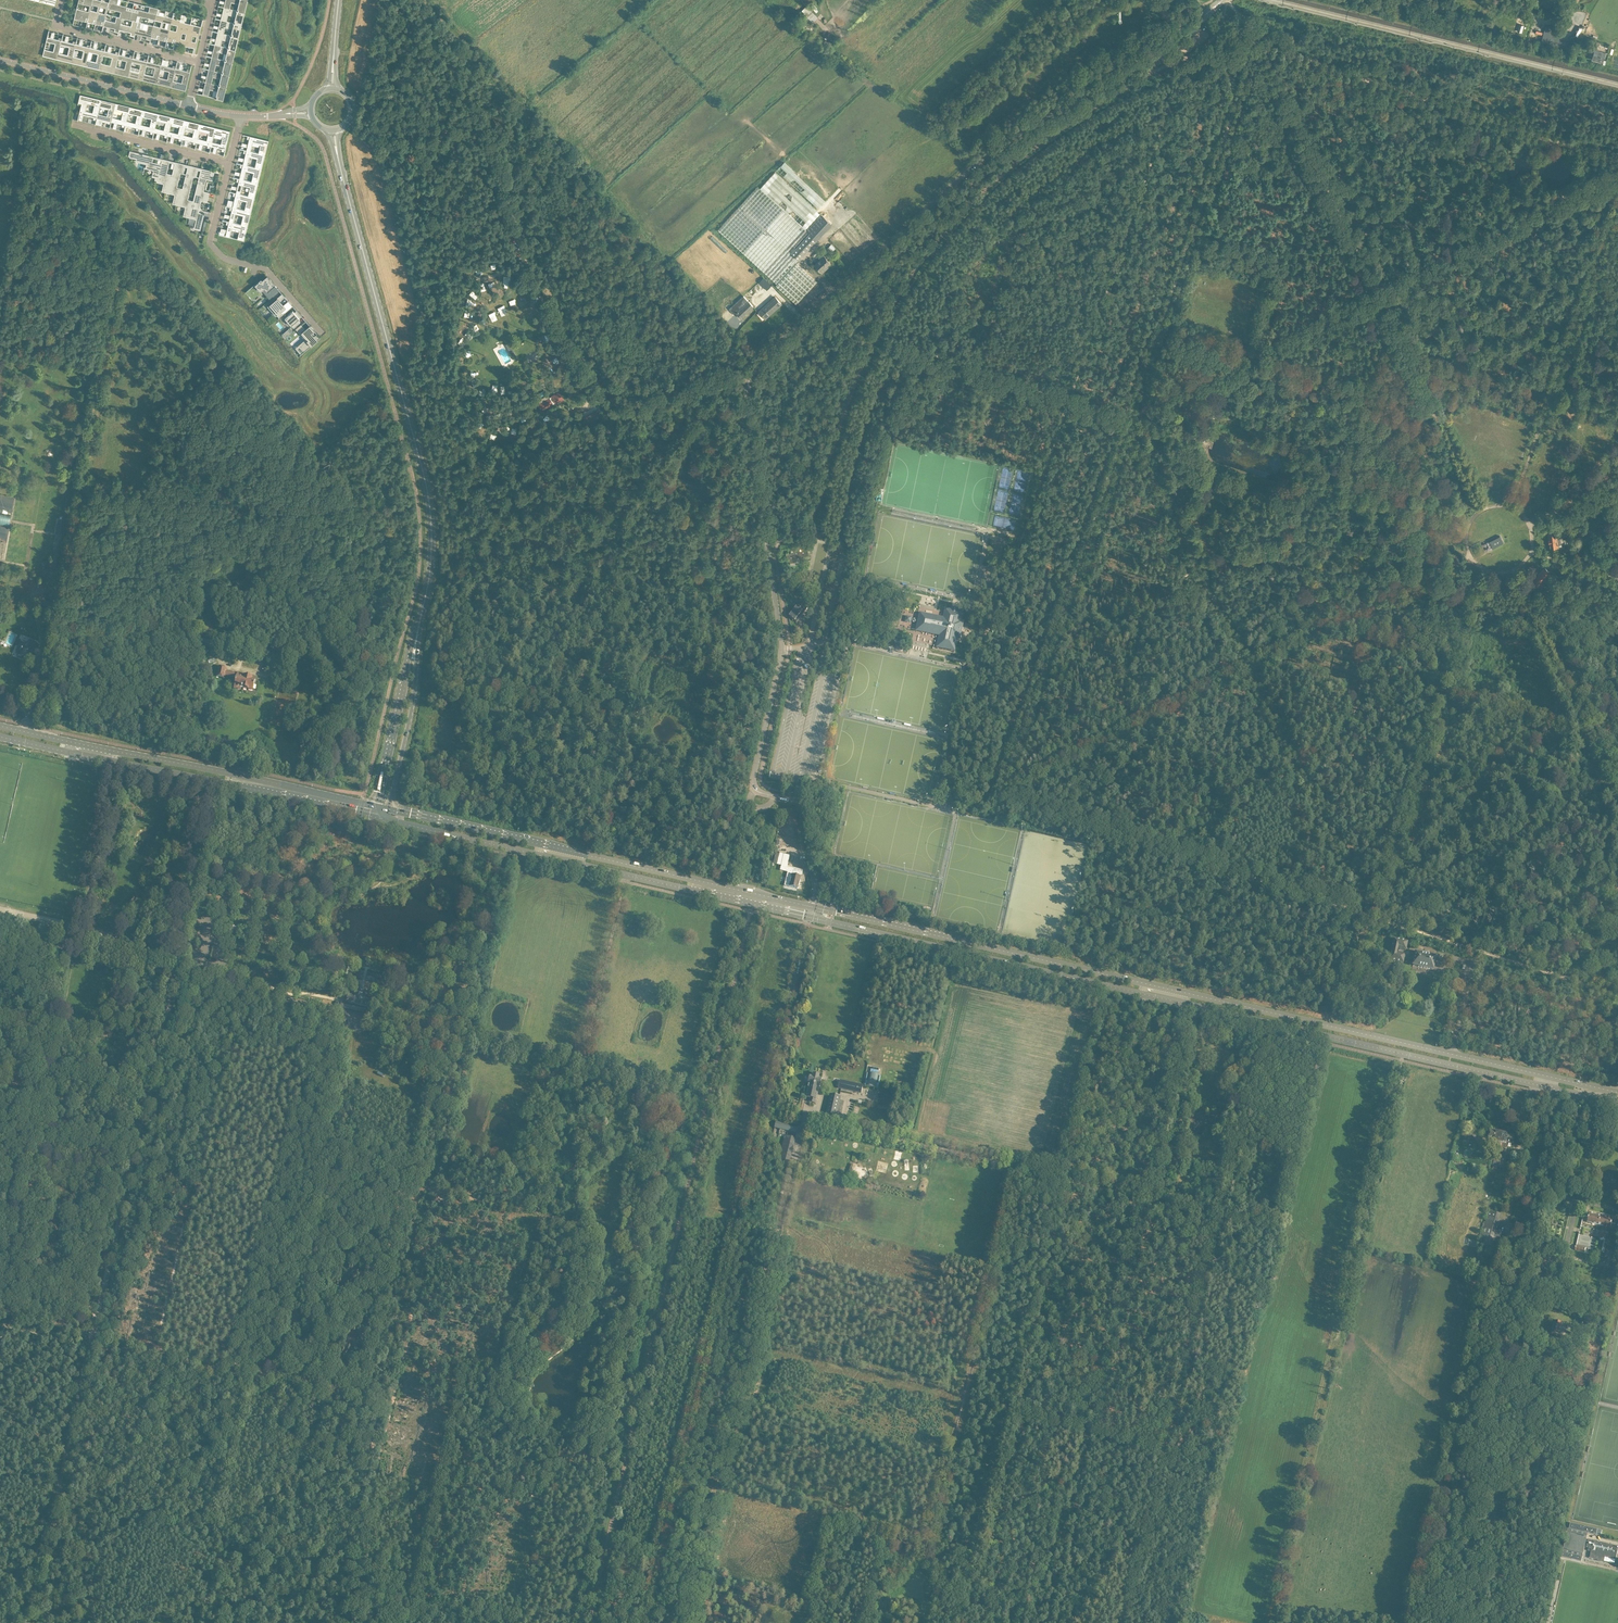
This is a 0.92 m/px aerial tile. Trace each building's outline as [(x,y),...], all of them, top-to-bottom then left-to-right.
[(74,18),(85,21),(86,17),(88,18),(90,10),(92,5),(93,0),(84,0),(83,4),(90,5),(89,11),(77,8),(74,18)] [(99,7),(101,0),(93,0),(92,5),(98,6),(97,12),(90,10),(88,18),(87,22),(88,22),(93,23),(94,19),(96,20),(98,12),(99,7)] [(106,14),(107,9),(109,2),(103,1),(103,0),(101,0),(99,7),(106,8),(105,14),(98,12),(96,20),(95,24),(96,24),(101,25),(102,21),(104,22),(105,20),(106,15),(106,14)] [(122,18),(130,20),(132,11),(126,9),(127,6),(117,4),(118,0),(109,0),(109,2),(107,9),(121,12),(119,17),(122,18)] [(244,12),(247,1),(248,1),(248,0),(247,0),(226,0),(225,0),(224,7),(230,8),(231,1),(239,3),(237,10),(244,12)] [(132,11),(130,20),(136,21),(137,16),(155,20),(158,8),(150,6),(148,12),(139,9),(138,12),(132,11)] [(234,23),(241,24),(244,13),(245,13),(244,13),(244,12),(237,10),(230,8),(224,7),(223,13),(222,13),(221,19),(227,21),(228,14),(236,16),(234,23)] [(164,15),(159,14),(160,9),(158,8),(155,20),(161,22),(160,27),(154,26),(151,37),(156,39),(157,35),(159,35),(160,35),(161,28),(163,22),(164,15)] [(172,17),(166,16),(168,11),(166,10),(164,15),(163,22),(169,24),(168,29),(161,28),(160,35),(159,35),(158,39),(159,39),(164,40),(165,37),(167,37),(168,37),(169,30),(171,24),(172,17)] [(1588,24),(1590,12),(1577,11),(1576,22),(1588,24)] [(181,19),(180,19),(174,18),(176,13),(173,12),(172,17),(171,24),(177,26),(176,31),(169,30),(168,37),(167,37),(166,41),(167,41),(172,42),(173,38),(175,39),(180,21),(181,19)] [(119,17),(106,14),(106,15),(116,17),(115,22),(105,20),(104,22),(103,25),(103,26),(115,28),(114,31),(118,32),(119,32),(119,29),(121,24),(122,19),(122,18),(119,17)] [(138,23),(138,22),(136,21),(130,20),(122,18),(122,19),(132,21),(131,26),(121,24),(119,29),(131,32),(130,35),(134,36),(135,33),(136,27),(138,23)] [(231,35),(238,37),(241,26),(242,26),(242,25),(241,25),(241,24),(234,23),(227,21),(221,19),(221,20),(220,25),(219,25),(218,32),(224,33),(225,26),(233,28),(231,35)] [(185,46),(190,23),(180,21),(175,39),(174,43),(175,43),(185,46)] [(154,26),(138,22),(138,23),(144,24),(143,29),(136,27),(135,33),(147,36),(146,39),(150,40),(151,37),(154,26)] [(196,48),(198,40),(199,33),(201,26),(190,23),(185,46),(195,48),(196,48)] [(1546,25),(1542,45),(1559,49),(1565,51),(1567,44),(1561,43),(1564,29),(1546,25)] [(228,48),(235,49),(238,38),(239,38),(238,38),(238,37),(231,35),(224,33),(218,32),(217,38),(216,38),(215,44),(214,44),(221,46),(222,39),(230,41),(228,48)] [(53,51),(44,49),(42,55),(49,57),(57,59),(58,53),(60,45),(62,40),(62,38),(59,37),(58,39),(48,37),(47,37),(46,41),(54,43),(53,51)] [(67,56),(58,53),(57,59),(71,62),(73,57),(75,49),(76,44),(77,42),(76,42),(73,41),(73,43),(62,40),(60,45),(69,47),(67,56)] [(71,62),(86,66),(87,60),(89,52),(90,47),(91,45),(90,45),(87,44),(87,46),(76,44),(75,49),(84,51),(82,59),(73,57),(71,62)] [(225,60),(232,62),(235,50),(236,51),(236,50),(235,50),(235,49),(228,48),(221,46),(214,44),(215,45),(214,50),(213,50),(211,57),(218,58),(219,51),(227,53),(225,60)] [(96,63),(87,60),(86,66),(100,69),(101,64),(103,56),(104,51),(105,49),(102,48),(101,50),(90,47),(89,52),(98,54),(96,63)] [(1602,56),(1603,52),(1595,50),(1592,59),(1601,61),(1600,63),(1605,65),(1607,58),(1602,56)] [(110,66),(101,64),(100,69),(114,73),(115,67),(117,59),(119,54),(119,52),(116,51),(115,53),(104,51),(103,56),(112,58),(110,66)] [(115,67),(114,73),(128,76),(130,71),(132,63),(133,58),(134,56),(133,55),(130,55),(130,57),(119,54),(117,59),(126,61),(124,69),(115,67)] [(222,72),(229,74),(232,63),(233,63),(232,63),(232,62),(225,60),(218,58),(211,57),(212,57),(211,63),(210,62),(208,69),(214,71),(216,64),(224,66),(222,72)] [(130,71),(128,76),(143,80),(144,74),(146,66),(147,61),(148,59),(147,59),(144,58),(144,60),(133,58),(132,63),(141,65),(139,73),(130,71)] [(144,74),(143,80),(157,83),(158,78),(160,70),(161,65),(162,63),(162,62),(159,62),(158,64),(147,61),(146,66),(155,68),(153,76),(144,74)] [(158,78),(157,83),(171,87),(172,81),(174,73),(176,68),(176,66),(173,65),(172,67),(161,65),(160,70),(169,72),(167,80),(158,78)] [(176,68),(174,73),(183,75),(181,83),(172,81),(171,87),(186,90),(191,70),(190,69),(187,69),(187,71),(176,68)] [(219,85),(226,87),(229,75),(230,76),(230,75),(229,75),(229,74),(222,72),(214,71),(208,69),(209,70),(208,75),(207,75),(205,81),(205,82),(211,83),(213,76),(221,78),(219,85)] [(226,87),(219,85),(211,83),(205,82),(206,82),(205,88),(204,87),(202,94),(208,96),(210,89),(217,91),(216,98),(223,99),(226,88),(227,88),(226,87)] [(98,114),(100,106),(102,99),(80,94),(78,102),(79,102),(82,103),(81,107),(79,114),(94,117),(93,119),(96,120),(97,120),(97,118),(98,114)] [(116,103),(102,99),(100,106),(109,108),(107,116),(98,114),(97,118),(108,121),(107,123),(110,123),(111,124),(111,122),(112,117),(114,109),(116,103)] [(130,106),(116,103),(114,109),(123,111),(121,119),(112,117),(111,122),(122,124),(122,126),(125,127),(126,125),(127,121),(129,113),(130,106)] [(144,110),(130,106),(129,113),(137,115),(135,123),(127,121),(126,125),(136,128),(136,130),(139,130),(139,131),(140,128),(141,124),(143,116),(144,110)] [(154,132),(155,128),(157,120),(159,113),(144,110),(143,116),(152,118),(150,126),(141,124),(140,128),(151,131),(150,133),(154,134),(154,132)] [(168,135),(169,131),(171,123),(173,117),(159,113),(157,120),(166,122),(164,130),(155,128),(154,132),(165,135),(164,137),(167,137),(168,138),(168,135)] [(186,127),(187,120),(173,117),(171,123),(180,125),(178,133),(169,131),(168,135),(179,138),(179,140),(182,141),(183,139),(184,135),(186,127)] [(201,124),(187,120),(186,127),(194,129),(192,137),(184,135),(183,139),(193,142),(193,144),(196,144),(197,142),(198,138),(200,130),(201,124)] [(214,134),(216,127),(201,124),(200,130),(209,132),(207,140),(198,138),(197,142),(208,145),(207,147),(210,148),(211,148),(211,146),(212,142),(214,134)] [(230,131),(216,127),(214,134),(223,136),(221,144),(212,142),(211,146),(222,149),(221,151),(224,151),(225,151),(230,131)] [(246,150),(251,151),(253,142),(261,144),(259,153),(265,154),(268,140),(248,135),(248,136),(247,139),(249,139),(246,150)] [(146,149),(121,143),(120,148),(125,149),(124,153),(128,154),(129,150),(145,154),(146,149)] [(245,153),(243,164),(247,165),(249,156),(257,158),(255,167),(261,169),(265,156),(265,154),(259,153),(251,151),(246,150),(244,149),(244,150),(243,153),(245,153)] [(147,167),(151,168),(154,169),(152,176),(155,177),(155,180),(157,180),(161,164),(152,161),(153,156),(130,150),(129,155),(138,158),(137,160),(147,162),(145,168),(147,168),(147,167)] [(165,192),(168,193),(172,174),(167,173),(167,176),(164,176),(168,160),(162,158),(161,164),(157,180),(163,182),(165,182),(163,190),(166,191),(165,192)] [(183,173),(185,166),(184,165),(181,164),(181,163),(175,162),(175,161),(172,174),(168,193),(171,193),(171,192),(176,193),(174,202),(175,203),(176,203),(176,204),(178,205),(183,188),(182,188),(176,186),(179,172),(183,173)] [(775,170),(760,187),(759,185),(719,228),(783,290),(782,291),(797,304),(817,281),(797,263),(833,223),(822,213),(818,209),(827,199),(785,161),(776,171),(775,170)] [(242,168),(239,178),(244,179),(246,171),(254,173),(252,181),(258,183),(261,170),(262,170),(261,170),(261,169),(255,167),(247,165),(243,164),(241,164),(240,167),(242,168)] [(188,166),(182,188),(183,188),(178,205),(182,206),(182,204),(187,206),(185,215),(187,215),(187,217),(189,217),(193,200),(186,198),(192,175),(197,176),(198,169),(194,167),(194,166),(188,165),(188,166)] [(212,180),(213,177),(214,171),(208,170),(208,171),(201,169),(195,193),(208,197),(208,196),(209,193),(209,192),(202,190),(205,177),(212,179),(211,180),(212,180)] [(236,193),(240,194),(242,185),(250,187),(248,196),(255,197),(258,185),(258,184),(258,183),(252,181),(244,179),(239,178),(237,178),(236,181),(239,182),(236,193)] [(254,198),(255,197),(248,196),(240,194),(236,193),(234,192),(234,193),(233,196),(235,196),(232,207),(237,208),(239,199),(247,201),(245,210),(251,211),(254,199),(255,199),(254,198)] [(195,193),(193,200),(189,217),(193,218),(193,217),(198,218),(196,227),(198,228),(197,229),(200,230),(203,216),(204,213),(203,212),(197,211),(200,200),(207,201),(207,200),(208,197),(195,193)] [(229,221),(233,222),(235,213),(243,215),(241,224),(248,226),(251,213),(252,213),(251,213),(251,211),(245,210),(237,208),(232,207),(230,206),(230,207),(229,210),(232,210),(229,221)] [(225,236),(230,237),(232,228),(240,229),(237,239),(244,240),(247,227),(248,227),(247,227),(248,226),(241,224),(233,222),(229,221),(227,221),(226,224),(228,224),(225,235),(225,236)] [(726,253),(728,251),(712,236),(710,238),(726,253)] [(824,255),(814,264),(822,273),(825,270),(824,269),(831,263),(824,255)] [(261,278),(254,284),(255,284),(260,290),(264,286),(267,290),(271,286),(271,287),(274,284),(275,285),(267,276),(267,275),(262,280),(261,278)] [(700,278),(697,281),(704,289),(704,288),(705,289),(706,287),(707,286),(700,278)] [(767,290),(771,285),(763,278),(759,282),(767,290)] [(270,293),(267,296),(270,299),(275,295),(270,289),(268,291),(270,293)] [(279,317),(293,305),(288,300),(283,305),(280,301),(285,296),(282,293),(271,303),(274,307),(271,310),(276,316),(277,315),(279,317)] [(736,313),(741,318),(753,306),(744,296),(729,309),(734,315),(736,313)] [(765,318),(781,303),(775,297),(759,311),(765,318)] [(497,308),(501,316),(507,313),(502,305),(497,308)] [(293,328),(300,322),(298,319),(301,316),(302,316),(297,310),(294,312),(293,310),(288,314),(285,318),(293,328)] [(301,345),(300,346),(304,351),(320,337),(317,333),(314,336),(313,334),(313,335),(311,333),(314,330),(309,324),(308,324),(309,325),(301,332),(306,338),(306,337),(308,339),(301,345)] [(290,327),(282,334),(285,338),(293,331),(290,327)] [(468,330),(465,334),(470,339),(473,335),(468,330)] [(550,397),(539,404),(542,410),(553,403),(553,404),(556,402),(556,403),(559,401),(560,402),(564,399),(560,392),(552,396),(552,397),(550,399),(550,397)] [(11,525),(13,516),(0,514),(0,523),(11,525)] [(1557,533),(1548,534),(1550,548),(1559,547),(1557,533)] [(1504,543),(1500,536),(1489,541),(1493,548),(1504,543)] [(786,553),(787,563),(788,563),(790,562),(790,563),(791,563),(791,562),(795,562),(794,557),(809,555),(808,546),(801,547),(802,551),(790,553),(786,553)] [(49,568),(42,567),(40,575),(47,576),(49,568)] [(1545,567),(1532,582),(1537,586),(1550,572),(1547,569),(1545,567)] [(195,601),(198,608),(213,603),(211,596),(195,601)] [(792,619),(793,619),(797,622),(801,617),(799,615),(804,608),(806,610),(809,606),(802,600),(798,606),(797,606),(790,617),(792,618),(791,618),(792,619)] [(956,649),(957,643),(957,642),(958,640),(960,640),(964,623),(964,622),(962,622),(963,616),(945,612),(943,618),(926,614),(922,632),(940,636),(938,644),(955,648),(956,649)] [(19,658),(20,655),(29,658),(30,654),(32,655),(34,651),(33,650),(34,647),(35,648),(36,644),(29,641),(27,645),(24,644),(22,649),(21,650),(22,650),(20,655),(16,653),(15,656),(19,658)] [(224,675),(234,677),(236,678),(235,680),(236,680),(234,688),(241,689),(241,687),(253,690),(255,678),(225,671),(226,668),(218,667),(216,676),(224,678),(224,675)] [(790,856),(784,854),(782,865),(787,867),(790,856)] [(790,887),(798,889),(803,870),(794,868),(790,887)] [(1394,939),(1389,960),(1403,963),(1404,958),(1414,960),(1412,965),(1433,970),(1436,956),(1427,954),(1427,952),(1425,952),(1424,954),(1415,952),(1414,957),(1405,955),(1399,954),(1400,949),(1406,950),(1408,942),(1394,939)] [(355,996),(348,995),(346,1001),(371,1007),(372,1000),(365,998),(365,995),(364,993),(359,991),(356,993),(355,996)] [(864,1085),(878,1088),(880,1075),(866,1072),(864,1085)] [(820,1084),(821,1080),(818,1079),(819,1076),(814,1074),(813,1078),(810,1077),(806,1097),(810,1098),(809,1102),(815,1103),(820,1084)] [(862,1093),(863,1085),(840,1080),(839,1088),(862,1093)] [(826,1113),(825,1119),(834,1121),(836,1115),(837,1116),(838,1111),(842,1112),(844,1101),(840,1100),(841,1096),(830,1094),(826,1113)] [(776,1121),(774,1128),(797,1133),(798,1126),(776,1121)] [(1499,1136),(1500,1132),(1491,1130),(1489,1138),(1499,1141),(1497,1147),(1500,1148),(1502,1138),(1499,1136)] [(1514,1135),(1500,1132),(1499,1136),(1502,1138),(1500,1148),(1497,1147),(1497,1148),(1501,1149),(1501,1147),(1506,1148),(1507,1143),(1512,1144),(1514,1135)] [(784,1135),(778,1161),(790,1163),(795,1137),(784,1135)] [(1493,1163),(1495,1150),(1488,1149),(1486,1162),(1493,1163)] [(1480,1172),(1481,1164),(1473,1163),(1472,1171),(1480,1172)] [(1552,1227),(1562,1229),(1566,1207),(1556,1205),(1552,1227)] [(1593,1214),(1591,1213),(1589,1223),(1603,1226),(1600,1239),(1604,1240),(1607,1241),(1610,1228),(1611,1228),(1613,1219),(1612,1218),(1608,1217),(1594,1214),(1593,1214)] [(1492,1221),(1490,1229),(1496,1231),(1498,1223),(1492,1221)] [(1479,1246),(1484,1247),(1490,1249),(1489,1253),(1495,1255),(1496,1251),(1497,1247),(1499,1242),(1500,1238),(1501,1233),(1497,1231),(1496,1231),(1490,1229),(1484,1228),(1479,1246)] [(1552,1255),(1539,1252),(1535,1268),(1548,1271),(1552,1255)] [(1560,1257),(1558,1266),(1564,1268),(1566,1259),(1560,1257)] [(1564,1333),(1566,1324),(1554,1321),(1551,1332),(1553,1333),(1553,1330),(1564,1333)] [(1562,1552),(1561,1557),(1563,1557),(1582,1561),(1583,1557),(1582,1557),(1583,1554),(1587,1536),(1588,1533),(1596,1535),(1598,1529),(1570,1523),(1570,1524),(1569,1529),(1568,1528),(1567,1531),(1563,1549),(1563,1550),(1563,1552),(1562,1552)] [(1594,1540),(1592,1548),(1590,1558),(1600,1560),(1601,1556),(1616,1559),(1617,1551),(1617,1546),(1594,1540)]
